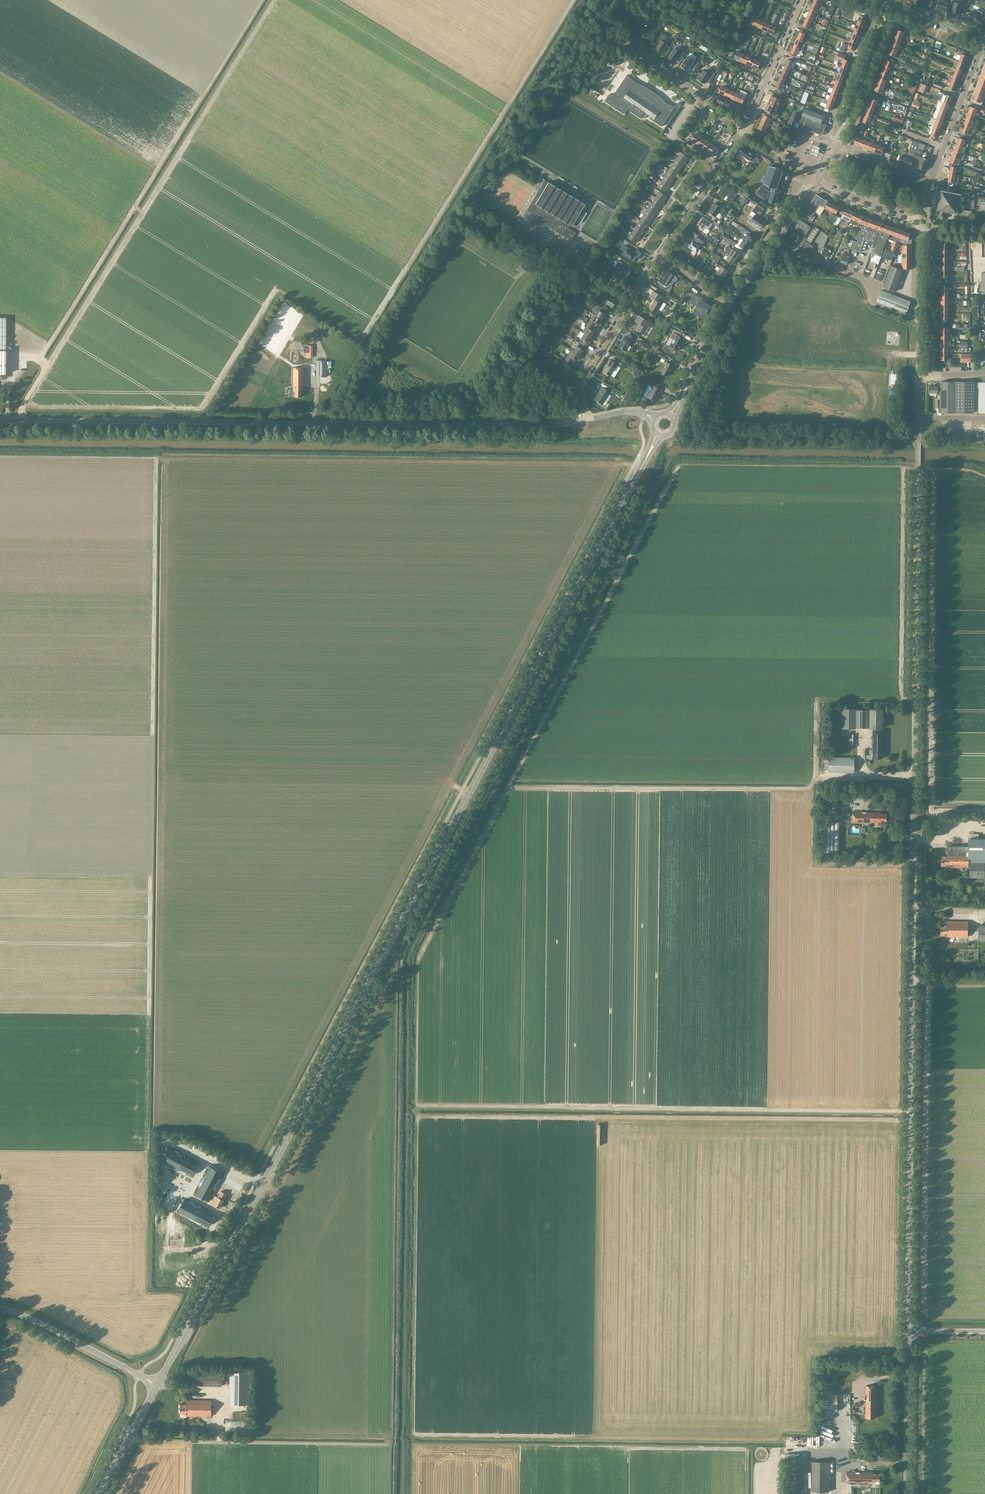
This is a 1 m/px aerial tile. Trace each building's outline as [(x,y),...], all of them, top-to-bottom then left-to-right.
[(819,4),(820,0),(814,0),(812,5),(817,7),(817,8),(821,10),(821,9),(825,10),(826,8),(822,6),(819,4)] [(938,0),(936,8),(946,11),(948,3),(951,4),(952,0),(945,0),(944,2),(938,0)] [(959,15),(960,12),(963,13),(966,3),(962,2),(961,4),(955,2),(951,13),(952,13),(952,14),(955,15),(956,14),(959,15)] [(815,12),(817,8),(817,7),(812,5),(809,12),(814,14),(814,15),(817,17),(818,14),(815,12)] [(971,12),(968,17),(975,21),(978,16),(981,17),(983,12),(976,9),(976,10),(977,10),(975,14),(971,12)] [(812,19),(814,15),(814,14),(809,12),(806,19),(811,21),(811,22),(814,24),(815,21),(812,19)] [(770,25),(767,32),(773,34),(776,27),(773,26),(774,23),(776,21),(779,15),(775,14),(770,25)] [(857,24),(863,26),(866,18),(860,16),(857,24)] [(755,26),(759,19),(752,17),(749,24),(755,26)] [(761,29),(764,22),(759,19),(755,26),(761,29)] [(809,26),(811,22),(811,21),(806,19),(803,26),(808,28),(807,29),(811,31),(812,28),(809,26)] [(767,32),(770,25),(764,22),(761,29),(767,32)] [(860,35),(863,26),(857,24),(854,33),(860,35)] [(895,36),(902,39),(904,32),(897,30),(895,36)] [(802,41),(802,42),(805,44),(806,42),(803,40),(805,34),(800,32),(797,39),(802,41)] [(662,33),(657,41),(660,43),(656,49),(657,50),(660,52),(662,53),(667,44),(664,42),(667,37),(662,33)] [(856,43),(860,35),(854,33),(851,41),(856,43)] [(900,45),(902,39),(895,36),(893,42),(900,45)] [(797,39),(794,46),(799,48),(799,49),(802,51),(803,49),(805,44),(802,42),(802,41),(797,39)] [(854,50),(856,43),(851,41),(848,48),(848,50),(852,51),(853,49),(854,50)] [(897,51),(900,45),(893,42),(891,48),(897,51)] [(797,54),(799,49),(799,48),(794,46),(791,53),(796,55),(795,56),(799,58),(800,56),(797,54)] [(682,57),(685,52),(680,48),(678,51),(674,48),(669,57),(675,61),(679,55),(682,57)] [(895,57),(897,51),(891,48),(888,54),(895,57)] [(740,61),(743,54),(737,51),(734,58),(740,61)] [(959,61),(964,63),(967,56),(962,54),(962,53),(958,52),(958,54),(961,56),(959,60),(959,61)] [(847,68),(850,61),(844,59),(846,56),(838,53),(836,59),(843,61),(842,66),(847,68)] [(746,64),(749,57),(743,54),(740,61),(746,64)] [(688,56),(682,66),(685,68),(684,69),(687,70),(688,70),(690,67),(694,69),(698,63),(694,60),(695,60),(688,56)] [(752,66),(755,59),(749,57),(746,64),(752,66)] [(755,59),(752,66),(758,69),(761,62),(755,59)] [(790,69),(789,70),(793,71),(794,69),(791,67),(793,61),(788,59),(785,66),(790,69)] [(959,61),(959,60),(956,59),(955,61),(958,62),(957,67),(956,68),(962,70),(964,63),(959,61)] [(891,69),(892,66),(896,68),(897,64),(896,64),(886,60),(884,66),(891,69)] [(842,66),(838,64),(838,67),(841,68),(839,73),(844,75),(847,68),(842,66)] [(787,74),(789,70),(790,69),(785,66),(782,73),(787,76),(786,77),(790,78),(791,76),(787,74)] [(884,66),(881,72),(888,75),(891,76),(892,76),(894,70),(890,69),(891,69),(884,66)] [(956,68),(957,67),(953,66),(952,68),(956,69),(954,74),(954,75),(959,77),(962,70),(956,68)] [(712,82),(715,73),(710,70),(708,73),(704,70),(702,73),(700,72),(697,77),(698,78),(698,79),(704,83),(707,79),(712,82)] [(842,82),(844,75),(839,73),(836,71),(836,72),(832,70),(831,73),(838,76),(837,80),(836,80),(842,82)] [(888,75),(881,72),(879,78),(886,81),(889,82),(891,76),(888,75)] [(784,81),(786,77),(787,76),(782,73),(779,80),(784,83),(783,84),(787,86),(788,83),(784,81)] [(951,73),(950,75),(953,76),(951,81),(951,82),(957,84),(959,77),(954,75),(954,74),(951,73)] [(653,120),(662,126),(675,107),(667,103),(665,102),(654,92),(648,88),(635,82),(633,81),(627,75),(613,97),(609,94),(605,101),(624,114),(628,108),(630,109),(630,110),(629,110),(641,118),(642,118),(641,118),(642,117),(644,118),(647,114),(654,118),(653,120)] [(836,80),(837,80),(833,78),(832,81),(836,82),(834,87),(839,89),(842,82),(836,80)] [(884,87),(886,81),(879,78),(877,84),(884,87)] [(781,88),(783,84),(784,83),(779,80),(775,88),(780,90),(780,91),(784,93),(785,90),(781,88)] [(951,82),(951,81),(948,80),(947,82),(950,83),(948,89),(954,91),(957,84),(951,82)] [(725,88),(727,83),(723,81),(718,93),(724,96),(727,89),(725,88)] [(921,83),(918,91),(921,92),(924,93),(926,94),(927,90),(929,86),(924,85),(921,83)] [(882,90),(884,87),(877,84),(874,91),(881,93),(881,94),(884,95),(885,91),(882,90)] [(834,87),(831,85),(830,87),(833,89),(831,93),(831,94),(836,96),(839,89),(834,87)] [(982,96),(984,90),(977,87),(975,94),(982,96)] [(736,101),(739,94),(741,91),(735,88),(733,91),(730,98),(736,101)] [(730,98),(733,91),(727,89),(724,96),(730,98)] [(831,94),(831,93),(828,92),(827,94),(830,96),(829,100),(828,101),(834,103),(836,96),(831,94)] [(943,93),(940,102),(943,103),(949,105),(952,96),(943,93)] [(739,94),(736,101),(742,103),(745,97),(739,94)] [(980,102),(982,96),(975,94),(973,100),(980,102)] [(779,108),(780,104),(781,102),(785,103),(787,99),(780,95),(778,98),(772,96),(768,103),(779,108)] [(869,105),(875,107),(877,100),(878,98),(873,97),(873,99),(872,98),(869,105)] [(831,110),(834,103),(828,101),(829,100),(822,98),(820,105),(819,106),(824,108),(826,108),(831,110)] [(779,108),(768,103),(765,111),(769,112),(767,115),(776,119),(778,114),(776,113),(779,108)] [(945,114),(949,105),(943,103),(939,111),(945,114)] [(872,115),(875,107),(869,105),(866,113),(872,115)] [(968,113),(975,115),(977,109),(970,106),(968,113)] [(796,122),(804,125),(803,127),(822,134),(826,125),(821,123),(824,115),(805,108),(802,116),(794,113),(792,117),(791,117),(790,117),(787,124),(794,127),(796,122)] [(942,122),(945,114),(939,111),(936,120),(942,122)] [(866,113),(863,122),(869,124),(871,117),(874,118),(875,117),(872,115),(866,113)] [(973,121),(975,115),(968,113),(966,119),(973,121)] [(760,130),(765,131),(771,118),(764,115),(758,128),(760,130)] [(970,127),(973,121),(966,119),(963,125),(970,127)] [(778,129),(780,123),(773,120),(771,126),(778,129)] [(939,131),(942,122),(936,120),(934,125),(929,123),(928,127),(933,128),(939,131)] [(969,131),(970,127),(963,125),(961,131),(967,133),(966,135),(971,137),(973,132),(969,131)] [(937,137),(939,131),(933,128),(931,135),(930,137),(935,139),(935,137),(937,137)] [(695,133),(691,139),(697,143),(701,137),(695,133)] [(867,137),(868,134),(864,133),(863,136),(862,136),(861,138),(857,137),(854,144),(861,147),(865,137),(867,137)] [(701,137),(697,143),(702,147),(706,140),(701,137)] [(867,137),(865,137),(861,147),(868,149),(870,142),(872,139),(867,137)] [(870,142),(868,149),(874,152),(877,144),(878,142),(880,142),(881,139),(878,138),(877,141),(875,140),(874,143),(870,142)] [(959,138),(956,144),(963,146),(966,147),(968,141),(959,138)] [(706,140),(702,147),(707,150),(712,144),(706,140)] [(908,152),(904,162),(911,165),(913,158),(917,149),(919,143),(912,140),(908,152)] [(874,152),(881,154),(882,152),(886,153),(888,146),(885,145),(885,144),(880,142),(878,142),(877,144),(874,152)] [(712,144),(707,150),(713,154),(717,148),(712,144)] [(963,146),(956,144),(954,150),(961,152),(963,146)] [(812,147),(809,155),(816,158),(819,149),(812,147)] [(750,152),(743,148),(741,150),(740,150),(738,152),(739,153),(738,154),(742,157),(743,155),(754,163),(757,158),(753,155),(752,154),(752,153),(750,152)] [(916,159),(921,161),(923,157),(921,157),(923,151),(917,149),(915,155),(913,158),(915,159),(914,160),(916,160),(916,159)] [(903,162),(904,162),(908,152),(902,150),(901,153),(900,156),(899,155),(897,160),(903,162)] [(965,154),(961,152),(954,150),(952,156),(959,158),(960,155),(961,156),(963,156),(964,156),(965,154)] [(677,158),(685,163),(687,161),(686,160),(688,157),(681,152),(677,158)] [(921,161),(919,168),(924,170),(928,159),(929,155),(926,154),(925,158),(923,157),(921,161)] [(956,165),(959,158),(952,156),(949,162),(950,162),(952,163),(956,164),(956,165)] [(683,166),(685,163),(677,158),(673,164),(681,169),(683,166)] [(956,164),(952,163),(950,162),(948,169),(950,170),(949,173),(955,175),(956,170),(960,171),(961,166),(956,165),(956,164)] [(679,172),(681,169),(673,164),(669,169),(677,175),(679,172)] [(761,186),(756,195),(766,201),(767,201),(766,201),(767,200),(769,201),(768,201),(772,203),(775,204),(781,190),(777,188),(782,176),(786,177),(785,179),(787,180),(789,180),(791,174),(790,173),(788,173),(787,174),(783,173),(783,171),(777,167),(769,166),(766,176),(764,175),(762,179),(764,181),(763,183),(764,183),(762,187),(761,186),(762,186),(761,186)] [(676,177),(677,175),(669,169),(665,175),(673,180),(675,177),(676,177)] [(955,175),(949,173),(948,181),(954,182),(953,186),(958,187),(959,184),(957,184),(959,175),(955,175)] [(671,183),(673,180),(665,175),(662,181),(670,186),(671,184),(671,183)] [(570,195),(572,191),(559,184),(557,188),(549,182),(539,176),(538,177),(544,180),(535,196),(527,210),(533,214),(532,217),(543,224),(542,225),(545,227),(546,226),(557,232),(559,230),(563,233),(564,231),(565,232),(563,236),(571,241),(576,233),(570,229),(568,228),(570,225),(572,226),(585,204),(570,195)] [(668,189),(670,186),(662,181),(658,187),(665,192),(667,189),(668,189)] [(734,191),(727,186),(724,184),(723,186),(718,194),(727,200),(731,203),(736,195),(733,193),(734,191)] [(526,192),(516,186),(508,201),(518,207),(526,192)] [(970,207),(974,207),(974,195),(975,193),(978,194),(979,192),(973,189),(971,194),(970,207)] [(743,190),(742,192),(739,190),(738,193),(746,199),(748,196),(747,195),(748,193),(743,190)] [(960,201),(961,194),(940,190),(940,192),(937,191),(934,208),(937,208),(937,210),(940,211),(940,214),(939,214),(939,215),(938,215),(938,216),(938,217),(939,218),(940,218),(940,219),(941,219),(942,219),(942,218),(943,218),(943,217),(943,216),(943,215),(942,214),(943,211),(957,214),(970,216),(971,216),(971,211),(961,209),(961,207),(961,206),(962,205),(962,203),(961,202),(960,201)] [(655,197),(664,203),(665,200),(667,196),(659,191),(655,197)] [(984,193),(981,192),(976,205),(979,206),(978,210),(981,211),(981,212),(984,214),(984,201),(982,200),(984,193)] [(804,213),(811,218),(820,205),(824,207),(837,213),(840,207),(828,201),(828,202),(823,200),(824,199),(817,194),(804,213)] [(662,205),(664,203),(655,197),(652,203),(659,208),(661,205),(662,205)] [(657,211),(659,208),(652,203),(648,209),(656,214),(658,212),(657,211)] [(723,209),(724,208),(725,206),(720,203),(719,205),(715,203),(709,212),(715,216),(718,212),(722,215),(725,210),(723,209)] [(762,227),(765,222),(758,217),(759,216),(760,216),(764,209),(757,204),(752,211),(756,214),(752,220),(762,227)] [(849,221),(854,211),(846,207),(841,218),(840,220),(838,224),(841,225),(843,222),(844,219),(849,221)] [(654,217),(656,214),(648,209),(644,215),(651,220),(653,217),(654,217)] [(859,226),(862,215),(854,211),(849,221),(859,226)] [(549,227),(557,232),(564,221),(552,214),(549,220),(552,221),(549,227)] [(838,216),(832,214),(830,219),(836,222),(838,216)] [(649,223),(651,220),(644,215),(640,220),(648,226),(650,223),(649,223)] [(867,232),(872,219),(862,215),(859,226),(854,238),(858,239),(857,242),(853,240),(851,247),(850,248),(860,252),(861,249),(864,240),(867,232)] [(712,224),(705,219),(702,217),(696,227),(702,231),(705,227),(708,230),(712,224)] [(877,236),(882,223),(876,220),(872,219),(867,232),(864,240),(861,249),(864,250),(868,241),(874,243),(877,236)] [(646,228),(648,226),(640,220),(636,226),(644,231),(646,228)] [(811,227),(803,221),(801,220),(801,221),(800,220),(799,222),(799,224),(795,229),(797,231),(797,230),(800,233),(805,236),(811,227)] [(892,226),(886,223),(885,224),(882,223),(877,236),(874,243),(870,253),(873,254),(870,261),(878,264),(881,257),(888,239),(892,227),(892,226)] [(641,234),(644,231),(636,226),(632,232),(640,237),(642,235),(641,234)] [(903,230),(896,227),(896,228),(892,227),(888,239),(894,241),(890,250),(886,248),(882,257),(892,261),(900,238),(903,231),(902,230),(903,230)] [(797,230),(797,231),(796,232),(792,230),(788,235),(797,241),(801,236),(799,234),(800,233),(797,230)] [(911,233),(907,231),(907,232),(903,231),(900,238),(906,240),(908,241),(909,236),(910,234),(911,234),(911,233)] [(639,240),(640,237),(632,232),(628,238),(636,243),(638,240),(639,240)] [(744,240),(750,245),(754,239),(748,234),(746,237),(743,235),(741,238),(744,240)] [(912,269),(912,245),(912,237),(909,236),(908,241),(906,240),(904,245),(902,245),(902,265),(902,269),(912,269)] [(750,245),(744,240),(741,238),(739,241),(740,242),(738,244),(740,246),(747,250),(750,245)] [(686,241),(682,248),(687,251),(687,252),(690,254),(693,251),(697,253),(702,246),(693,240),(690,244),(686,241)] [(810,244),(806,241),(806,240),(806,241),(802,245),(811,251),(814,246),(810,244)] [(951,250),(948,250),(948,243),(942,243),(941,252),(948,252),(951,252),(951,250)] [(638,259),(642,253),(637,249),(635,252),(624,245),(621,250),(624,252),(622,255),(633,262),(636,258),(638,259)] [(730,255),(736,259),(740,254),(733,250),(729,247),(728,249),(732,252),(730,255)] [(821,255),(827,256),(828,257),(829,254),(830,253),(831,251),(824,248),(821,255)] [(736,259),(730,255),(726,252),(725,254),(728,257),(726,260),(733,264),(736,259)] [(847,256),(843,254),(842,254),(841,254),(841,255),(841,256),(842,256),(840,262),(847,264),(849,259),(850,257),(847,256)] [(627,277),(631,270),(622,265),(623,263),(619,260),(615,268),(618,269),(617,270),(627,277)] [(719,271),(725,276),(729,271),(722,266),(718,264),(717,266),(720,268),(719,271)] [(902,270),(902,269),(902,265),(899,265),(898,268),(891,265),(883,287),(895,291),(903,270),(902,270)] [(725,276),(719,271),(715,269),(713,271),(717,274),(715,277),(722,281),(725,276)] [(674,275),(674,274),(666,270),(663,275),(659,281),(661,282),(659,286),(669,292),(672,287),(671,286),(674,281),(676,282),(678,278),(675,275),(674,275)] [(617,296),(614,294),(608,290),(604,297),(606,298),(604,302),(612,307),(616,300),(615,300),(616,297),(617,297),(617,296)] [(911,301),(887,293),(881,290),(877,301),(907,313),(911,301)] [(666,303),(668,300),(653,291),(650,296),(655,300),(650,309),(659,314),(661,311),(659,309),(664,302),(666,303)] [(700,297),(697,296),(689,292),(685,299),(690,301),(690,303),(696,306),(695,309),(697,310),(694,314),(706,320),(710,312),(710,313),(708,312),(711,306),(699,299),(700,297)] [(593,314),(603,320),(609,312),(601,307),(599,310),(598,310),(595,315),(593,314)] [(602,322),(603,320),(593,314),(588,323),(595,328),(595,327),(596,327),(597,324),(598,325),(600,321),(602,322)] [(651,328),(653,324),(638,315),(635,321),(640,324),(637,330),(643,334),(648,326),(651,328)] [(593,331),(595,328),(588,323),(587,324),(582,332),(592,338),(594,336),(592,335),(594,332),(593,331)] [(668,323),(663,332),(667,334),(672,325),(668,323)] [(675,351),(676,349),(678,350),(684,339),(680,336),(682,333),(675,329),(670,338),(673,339),(670,346),(671,347),(670,349),(670,350),(671,351),(673,352),(674,352),(675,351)] [(587,347),(592,338),(582,332),(584,333),(581,338),(581,339),(579,343),(587,347)] [(619,346),(620,347),(619,349),(620,350),(622,352),(623,351),(625,349),(626,350),(631,341),(633,342),(636,338),(629,334),(627,338),(624,337),(622,339),(623,340),(619,346)] [(581,356),(587,347),(579,343),(577,346),(576,346),(573,351),(571,350),(581,356)] [(312,345),(306,345),(306,347),(304,347),(304,352),(307,352),(307,357),(312,357),(312,345)] [(580,358),(581,356),(571,350),(566,358),(565,359),(573,363),(575,360),(576,360),(578,357),(580,358)] [(661,372),(664,374),(668,376),(670,371),(672,372),(675,366),(667,362),(669,358),(666,357),(667,356),(659,352),(657,356),(665,360),(663,364),(665,364),(661,372)] [(971,354),(961,354),(961,362),(971,362),(971,354)] [(620,367),(622,363),(614,358),(612,361),(610,360),(603,371),(610,375),(616,365),(620,367)] [(571,367),(573,363),(565,359),(560,368),(570,374),(571,372),(569,371),(571,368),(571,367)] [(326,377),(327,360),(316,360),(316,377),(326,377)] [(294,397),(297,397),(301,397),(302,390),(303,390),(303,368),(293,367),(293,391),(294,391),(294,397)] [(565,382),(570,374),(560,368),(562,369),(558,374),(559,375),(557,378),(565,382)] [(659,393),(661,390),(658,388),(659,385),(651,381),(649,385),(652,386),(647,397),(655,401),(658,393),(659,393)] [(974,382),(960,382),(940,382),(940,387),(940,392),(940,412),(973,413),(974,382)] [(612,396),(615,391),(609,388),(607,390),(602,387),(598,392),(599,393),(595,400),(597,401),(598,402),(602,404),(608,394),(612,396)] [(883,710),(856,709),(842,708),(842,728),(856,728),(883,728),(883,710)] [(873,756),(873,758),(883,758),(883,730),(873,730),(873,749),(870,749),(870,755),(873,756)] [(854,773),(855,757),(829,757),(828,772),(854,773)] [(882,821),(887,821),(887,814),(880,814),(880,812),(853,812),(853,822),(875,822),(875,826),(882,826),(882,821)] [(838,855),(839,824),(828,824),(827,835),(826,835),(825,838),(827,838),(827,854),(838,855)] [(956,836),(969,836),(969,834),(966,834),(967,830),(959,830),(959,827),(957,827),(956,836)] [(969,839),(968,846),(968,862),(970,862),(984,862),(984,839),(969,839)] [(970,862),(968,862),(968,846),(948,846),(948,852),(948,856),(941,856),(941,866),(947,866),(947,868),(968,868),(968,867),(970,867),(970,877),(984,877),(984,862),(970,862)] [(947,925),(941,925),(941,935),(947,935),(947,937),(968,937),(968,921),(947,921),(947,925)] [(196,1161),(195,1162),(168,1148),(161,1161),(164,1162),(165,1161),(192,1175),(198,1162),(196,1161)] [(208,1197),(222,1172),(209,1166),(208,1168),(209,1169),(196,1194),(209,1201),(210,1198),(208,1197)] [(219,1208),(224,1199),(223,1199),(226,1194),(221,1191),(218,1196),(217,1197),(215,1195),(212,1200),(215,1201),(213,1205),(219,1208)] [(211,1212),(210,1213),(183,1199),(177,1212),(179,1213),(180,1212),(207,1226),(214,1213),(211,1212)] [(222,1386),(222,1373),(213,1373),(213,1370),(203,1370),(203,1373),(200,1373),(199,1385),(222,1386)] [(230,1371),(229,1403),(248,1403),(249,1371),(230,1371)] [(876,1418),(876,1385),(866,1385),(866,1418),(876,1418)] [(211,1415),(211,1400),(186,1400),(186,1404),(180,1404),(180,1413),(186,1413),(186,1415),(211,1415)] [(807,1454),(786,1454),(786,1493),(806,1493),(807,1454)] [(829,1491),(829,1461),(812,1461),(812,1491),(829,1491)] [(873,1472),(847,1472),(846,1482),(875,1482),(875,1480),(880,1480),(880,1473),(873,1473),(873,1472)]
